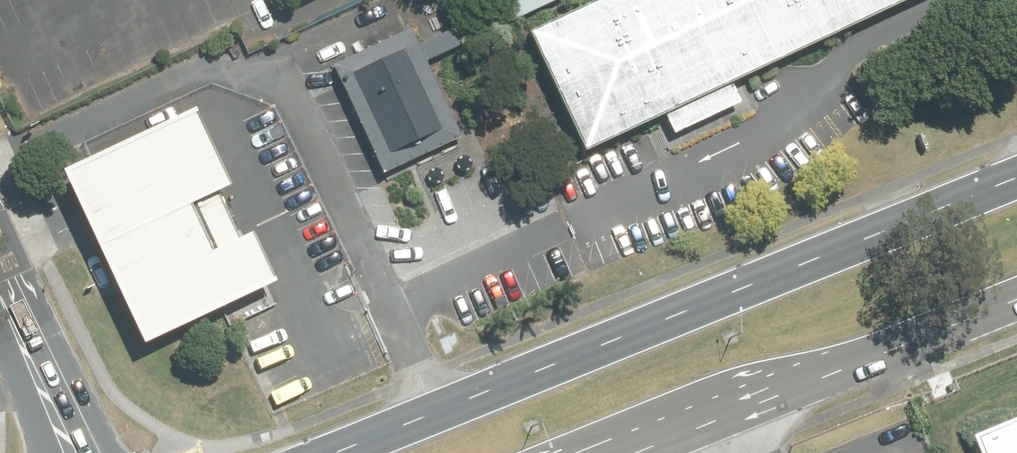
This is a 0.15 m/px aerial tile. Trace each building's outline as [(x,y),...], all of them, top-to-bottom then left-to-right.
[(514,25),(571,144),(879,0),(567,0),(514,25)] [(397,28),(320,64),(371,171),(448,135),(397,28)] [(201,115),(72,175),(152,346),(282,286),(258,234),(246,240),(225,193),(235,188),(201,115)] [(954,442),(959,452),(1016,452),(1016,417),(954,442)]
